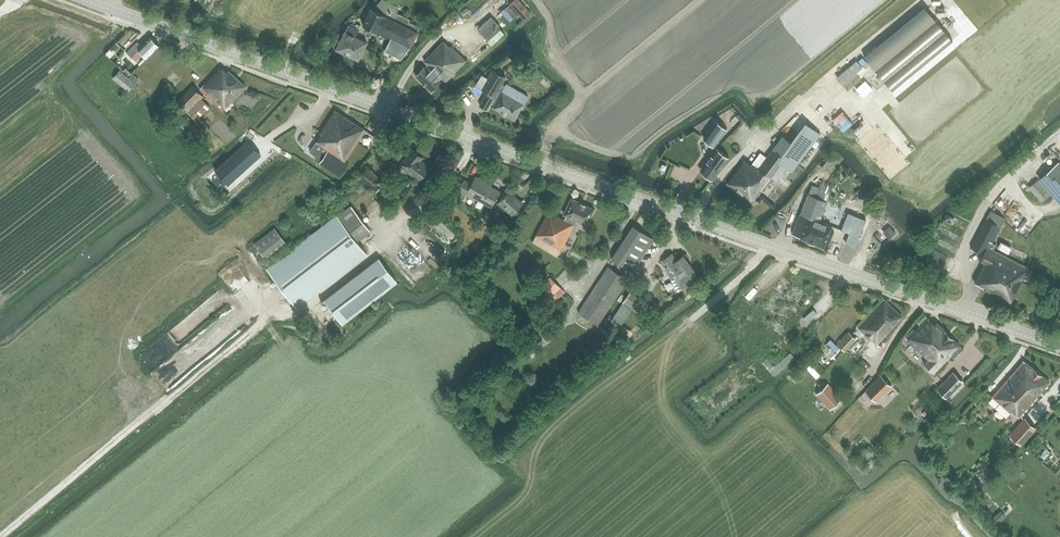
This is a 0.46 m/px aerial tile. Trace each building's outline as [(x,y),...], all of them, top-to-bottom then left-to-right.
[(530,13),(519,0),(514,0),(509,5),(523,19),(530,13)] [(401,58),(410,46),(411,46),(418,31),(417,31),(420,27),(409,21),(410,19),(381,4),(377,11),(371,8),(363,24),(377,32),(378,29),(391,36),(385,50),(383,53),(399,62),(401,58)] [(952,40),(925,6),(864,56),(892,90),(952,40)] [(521,23),(506,7),(492,20),(507,35),(521,23)] [(358,59),(367,42),(355,36),(359,29),(361,25),(358,24),(356,28),(348,24),(336,49),(358,59)] [(147,58),(160,46),(150,37),(141,45),(137,42),(126,53),(136,62),(143,54),(147,58)] [(445,82),(466,60),(451,46),(449,47),(444,42),(424,61),(428,66),(426,68),(424,66),(415,75),(431,91),(442,79),(445,82)] [(223,112),(246,86),(229,70),(227,72),(221,66),(199,89),(223,112)] [(128,76),(131,73),(131,72),(126,67),(122,71),(120,69),(112,78),(129,91),(139,78),(132,73),(129,77),(128,76)] [(493,69),(482,89),(487,91),(479,105),(487,110),(506,77),(493,69)] [(480,76),(476,84),(481,87),(485,78),(480,76)] [(506,83),(492,107),(514,119),(528,95),(506,83)] [(192,86),(178,101),(176,102),(187,113),(196,122),(211,107),(202,99),(204,97),(192,86)] [(346,161),(367,130),(335,109),(315,140),(317,141),(315,145),(309,141),(302,151),(340,177),(349,163),(346,161)] [(727,129),(717,121),(704,138),(714,146),(727,129)] [(782,135),(772,149),(765,157),(759,153),(751,164),(746,160),(727,183),(753,203),(781,164),(792,172),(820,134),(806,122),(792,142),(782,135)] [(248,140),(215,170),(228,184),(261,155),(248,140)] [(399,160),(406,149),(399,144),(392,155),(399,160)] [(703,171),(712,179),(730,158),(719,148),(707,162),(709,164),(703,171)] [(430,167),(418,157),(419,155),(412,149),(399,166),(419,182),(430,167)] [(897,159),(891,153),(881,162),(887,168),(897,159)] [(1056,160),(1040,174),(1059,197),(1059,164),(1056,160)] [(376,192),(384,182),(366,167),(358,177),(376,192)] [(491,205),(499,191),(487,184),(487,183),(475,176),(472,183),(464,179),(458,190),(466,194),(466,195),(475,200),(476,197),(491,205)] [(1029,188),(1042,202),(1051,194),(1038,179),(1029,188)] [(827,201),(832,187),(820,182),(818,187),(812,185),(792,234),(799,237),(824,247),(832,226),(819,221),(827,201)] [(998,197),(1010,202),(1014,193),(1002,188),(998,197)] [(497,203),(507,211),(512,216),(524,204),(510,190),(497,203)] [(563,215),(567,216),(565,219),(553,214),(553,216),(547,213),(532,241),(557,257),(561,250),(577,221),(587,226),(595,208),(571,197),(563,215)] [(864,212),(843,204),(835,225),(846,229),(842,241),(852,245),(864,212)] [(338,216),(267,269),(296,307),(366,253),(356,241),(370,230),(351,206),(338,216)] [(1011,304),(1030,268),(1023,264),(990,247),(1006,218),(990,210),(970,248),(983,254),(979,261),(984,264),(975,283),(983,287),(982,289),(1011,304)] [(633,272),(654,239),(633,225),(611,258),(633,272)] [(288,244),(275,228),(254,244),(267,260),(288,244)] [(677,293),(691,286),(688,281),(697,275),(691,267),(682,256),(677,259),(672,253),(660,262),(665,268),(664,269),(677,293)] [(389,270),(378,257),(362,269),(324,299),(340,321),(395,278),(389,270)] [(598,325),(628,279),(608,266),(578,312),(598,325)] [(566,292),(551,276),(542,285),(557,301),(566,292)] [(647,302),(630,291),(623,302),(640,313),(647,302)] [(747,317),(754,301),(744,296),(737,312),(747,317)] [(878,344),(903,316),(882,297),(855,326),(871,340),(872,338),(878,344)] [(929,320),(907,340),(927,360),(923,364),(935,375),(961,348),(936,324),(934,326),(929,320)] [(846,351),(857,339),(849,331),(837,343),(846,351)] [(141,356),(151,364),(159,353),(149,345),(141,356)] [(775,376),(796,359),(791,352),(774,365),(768,357),(763,361),(775,376)] [(1012,410),(1019,416),(1050,381),(1022,359),(992,397),(1011,412),(1012,410)] [(938,390),(948,399),(963,383),(953,374),(938,390)] [(881,377),(866,392),(877,402),(892,388),(881,377)] [(828,384),(817,394),(830,409),(842,399),(828,384)] [(1023,418),(1009,434),(1020,443),(1035,427),(1023,418)] [(1045,446),(1038,454),(1043,458),(1050,450),(1045,446)]
